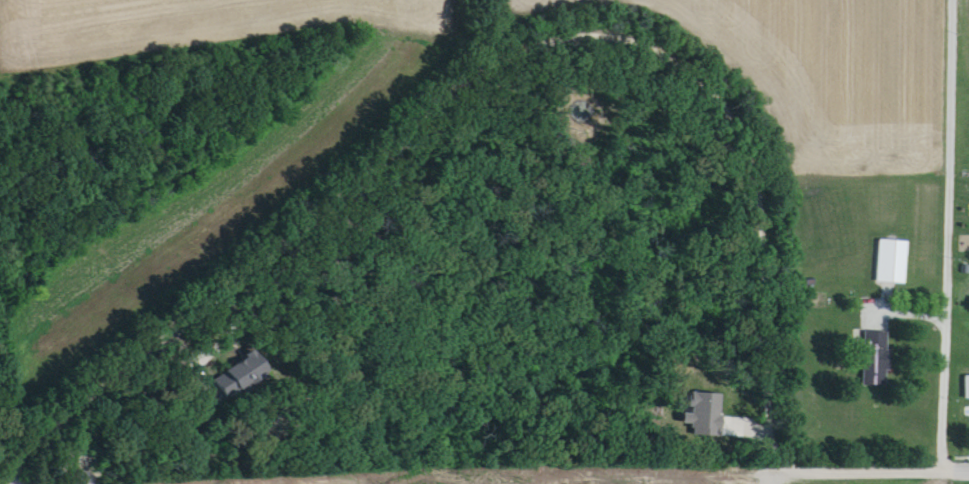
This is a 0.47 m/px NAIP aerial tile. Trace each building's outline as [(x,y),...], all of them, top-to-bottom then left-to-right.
[(880,285),(907,285),(908,243),(880,242),(880,285)] [(864,386),(889,386),(890,300),(865,300),(864,386)] [(265,372),(259,364),(222,393),(229,401),(265,372)] [(69,483),(86,483),(89,475),(74,470),(69,483)]
